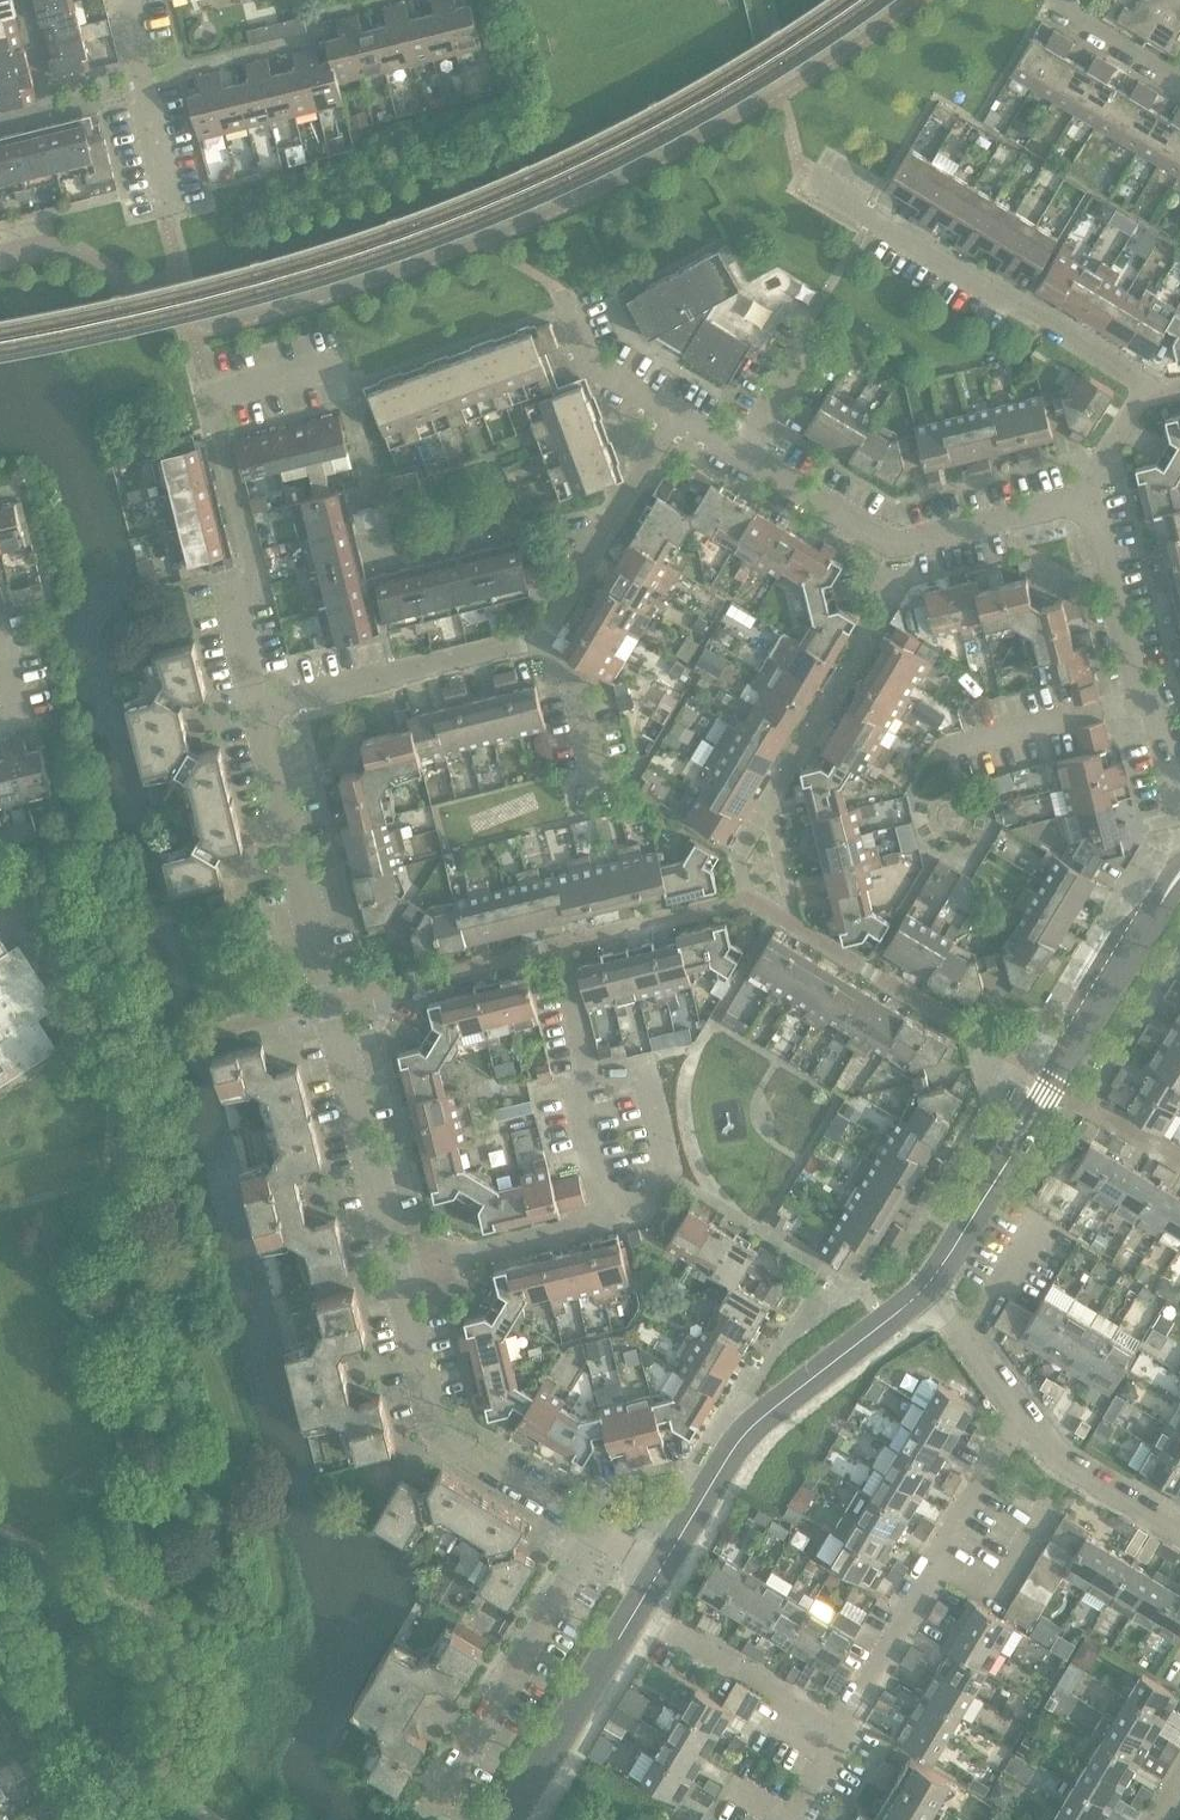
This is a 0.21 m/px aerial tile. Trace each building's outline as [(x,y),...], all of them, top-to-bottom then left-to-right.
[(21,31),(13,0),(0,0),(0,36),(21,31)] [(39,6),(48,41),(82,32),(80,25),(74,0),(64,0),(39,6)] [(423,16),(434,58),(457,53),(444,0),(432,0),(435,13),(423,16)] [(457,53),(482,47),(472,4),(458,7),(456,0),(444,0),(457,53)] [(1147,39),(1171,0),(1140,0),(1134,11),(1126,5),(1116,21),(1147,39)] [(1147,39),(1178,58),(1179,53),(1179,38),(1178,37),(1179,34),(1179,0),(1171,0),(1147,39)] [(406,3),(395,6),(410,64),(434,58),(423,16),(410,19),(406,3)] [(388,24),(375,27),(386,70),(410,64),(395,6),(384,8),(388,24)] [(359,15),(348,17),(363,76),(386,70),(375,27),(363,30),(359,15)] [(305,16),(285,21),(289,35),(308,30),(305,16)] [(327,39),(332,60),(333,60),(338,82),(339,82),(363,76),(348,17),(337,20),(341,36),(327,39)] [(106,18),(93,21),(97,37),(110,34),(106,18)] [(82,32),(48,41),(56,76),(91,67),(84,40),(97,37),(93,21),(80,25),(82,32)] [(271,39),(268,25),(248,30),(252,44),(271,39)] [(1034,36),(1011,74),(1033,88),(1064,36),(1055,30),(1046,44),(1034,36)] [(0,36),(0,73),(29,66),(21,31),(0,36)] [(1064,36),(1033,88),(1054,100),(1077,62),(1066,56),(1074,42),(1064,36)] [(316,47),(305,50),(319,109),(344,103),(339,82),(338,82),(333,60),(332,60),(320,63),(316,47)] [(297,69),(285,72),(296,115),(319,109),(305,50),(294,53),(297,69)] [(1077,62),(1054,100),(1075,113),(1106,61),(1096,55),(1088,69),(1077,62)] [(269,59),(258,62),(272,120),(296,115),(285,72),(272,75),(269,59)] [(1106,61),(1075,113),(1096,126),(1119,88),(1108,81),(1116,67),(1106,61)] [(250,80),(238,83),(248,126),(272,120),(258,62),(246,65),(250,80)] [(0,73),(0,94),(4,109),(38,100),(29,66),(0,73)] [(221,71),(210,73),(225,132),(248,126),(238,83),(225,86),(221,71)] [(225,132),(210,73),(199,76),(203,92),(189,95),(200,138),(225,132)] [(1119,88),(1096,126),(1117,138),(1149,87),(1139,81),(1130,95),(1119,88)] [(466,87),(448,91),(451,104),(469,99),(466,87)] [(1149,87),(1117,138),(1138,151),(1161,113),(1150,106),(1158,93),(1149,87)] [(443,96),(431,99),(433,108),(445,105),(443,96)] [(938,102),(932,112),(948,122),(954,112),(938,102)] [(1138,151),(1159,164),(1179,129),(1179,107),(1172,120),(1161,113),(1138,151)] [(367,110),(352,114),(355,127),(370,124),(367,110)] [(84,117),(48,126),(61,178),(86,172),(92,195),(118,188),(105,139),(90,143),(88,135),(84,117)] [(48,126),(13,134),(29,198),(38,196),(35,184),(61,178),(48,126)] [(1159,164),(1179,176),(1179,129),(1159,164)] [(0,137),(0,193),(16,189),(19,200),(29,198),(13,134),(0,137)] [(888,186),(910,199),(933,161),(910,148),(888,186)] [(933,161),(910,199),(921,206),(912,220),(922,226),(953,174),(933,161)] [(226,168),(222,174),(224,181),(236,178),(233,166),(226,168)] [(953,174),(922,226),(932,232),(941,218),(952,224),(974,187),(953,174)] [(974,187),(952,224),(963,231),(954,245),(964,251),(995,199),(974,187)] [(995,199),(964,251),(974,257),(982,243),(993,250),(1016,212),(995,199)] [(1117,210),(1110,220),(1123,228),(1129,217),(1117,210)] [(1016,212),(993,250),(1004,256),(996,270),(1006,276),(1037,224),(1016,212)] [(1037,224),(1006,276),(1016,282),(1024,268),(1036,276),(1059,238),(1037,224)] [(1149,229),(1143,239),(1155,246),(1161,236),(1149,229)] [(1037,288),(1061,302),(1083,265),(1070,257),(1076,246),(1066,240),(1037,288)] [(683,355),(729,383),(752,344),(707,317),(717,300),(742,287),(720,248),(628,298),(650,338),(657,334),(686,351),(683,355)] [(1083,265),(1061,302),(1083,315),(1112,267),(1103,262),(1096,273),(1083,265)] [(1112,267),(1083,315),(1105,328),(1127,292),(1114,284),(1121,273),(1112,267)] [(1127,292),(1105,328),(1127,342),(1149,305),(1156,294),(1147,288),(1140,299),(1127,292)] [(1149,305),(1127,342),(1150,356),(1163,335),(1162,334),(1171,319),(1171,318),(1149,305)] [(1163,335),(1174,342),(1179,362),(1179,305),(1171,318),(1171,319),(1162,334),(1163,335)] [(533,331),(508,340),(529,397),(528,397),(530,403),(556,393),(541,352),(559,345),(551,322),(532,329),(533,331)] [(508,340),(486,348),(507,405),(528,397),(529,397),(508,340)] [(486,348),(463,357),(484,414),(507,405),(486,348)] [(853,352),(847,362),(858,369),(864,359),(853,352)] [(463,357),(440,365),(461,422),(484,414),(463,357)] [(440,365),(417,373),(438,431),(461,422),(440,365)] [(1070,395),(1064,397),(1067,409),(1070,424),(1075,427),(1088,435),(1115,391),(1084,372),(1070,395)] [(417,373),(394,382),(415,439),(438,431),(417,373)] [(394,382),(370,391),(391,448),(415,439),(394,382)] [(583,383),(556,393),(530,403),(526,404),(535,429),(592,408),(583,383)] [(852,407),(829,393),(806,429),(830,443),(852,407)] [(1043,395),(1017,401),(1028,443),(1054,437),(1048,414),(1045,402),(1043,395)] [(858,396),(852,407),(830,443),(852,457),(870,426),(871,427),(875,421),(861,412),(868,401),(858,396)] [(1064,397),(1055,399),(1058,411),(1067,409),(1064,397)] [(1055,399),(1045,402),(1048,414),(1058,411),(1055,399)] [(1017,401),(992,408),(1003,449),(1028,443),(1017,401)] [(592,408),(535,429),(543,452),(600,431),(592,408)] [(992,408),(967,414),(977,455),(1003,449),(992,408)] [(340,414),(306,422),(314,457),(322,455),(349,448),(340,414)] [(967,414),(942,420),(952,462),(977,455),(967,414)] [(1164,451),(1179,460),(1179,415),(1166,419),(1171,439),(1164,451)] [(918,434),(921,446),(926,468),(952,462),(942,420),(916,426),(918,434)] [(306,422),(271,431),(279,465),(306,459),(314,457),(306,422)] [(870,426),(852,457),(895,483),(902,470),(905,464),(902,450),(899,438),(892,440),(871,427),(870,426)] [(1088,435),(1075,427),(1070,436),(1083,444),(1088,435)] [(183,433),(187,448),(205,444),(201,428),(183,433)] [(279,465),(271,431),(236,439),(244,474),(279,465)] [(600,431),(543,452),(552,475),(609,454),(600,431)] [(918,434),(908,436),(910,448),(921,446),(918,434)] [(908,436),(899,438),(902,450),(910,448),(908,436)] [(179,564),(207,557),(213,556),(225,553),(226,555),(232,553),(205,444),(187,448),(153,457),(159,484),(148,486),(150,496),(162,493),(168,519),(156,521),(161,540),(173,537),(179,564)] [(1040,447),(1029,449),(1032,462),(1043,460),(1040,447)] [(1029,449),(1018,452),(1021,465),(1032,462),(1029,449)] [(1156,516),(1155,515),(1179,508),(1179,493),(1177,483),(1179,478),(1179,460),(1164,451),(1157,463),(1137,468),(1149,517),(1156,516)] [(609,454),(552,475),(561,499),(618,478),(609,454)] [(314,457),(306,459),(309,472),(325,468),(322,455),(314,457)] [(990,459),(979,462),(982,475),(993,472),(990,459)] [(979,462),(968,465),(971,478),(982,475),(979,462)] [(325,468),(309,472),(313,485),(328,481),(325,468)] [(707,491),(712,483),(714,479),(698,469),(688,471),(690,481),(707,491)] [(902,470),(895,483),(903,488),(911,474),(902,470)] [(390,491),(398,489),(405,487),(410,510),(426,506),(417,471),(387,479),(390,491)] [(940,471),(928,475),(931,488),(943,485),(940,471)] [(654,494),(658,496),(666,501),(676,485),(673,475),(663,477),(654,494)] [(712,483),(707,491),(694,513),(691,514),(694,525),(697,525),(714,535),(717,529),(737,541),(734,547),(735,548),(757,511),(712,483)] [(306,491),(285,487),(289,503),(308,498),(306,491)] [(380,631),(355,527),(351,513),(345,489),(308,498),(289,503),(281,505),(284,516),(295,513),(308,564),(296,566),(301,585),(312,583),(325,633),(314,636),(316,647),(380,631)] [(251,498),(254,512),(270,508),(266,495),(251,498)] [(658,496),(631,542),(668,564),(669,563),(662,559),(674,539),(680,543),(691,526),(694,525),(691,514),(688,514),(666,501),(658,496)] [(0,506),(0,544),(2,551),(27,545),(16,502),(0,506)] [(374,507),(358,511),(358,512),(359,517),(361,525),(377,521),(383,520),(380,506),(374,507)] [(1156,516),(1162,540),(1179,535),(1179,508),(1155,515),(1156,516)] [(757,511),(735,548),(748,555),(741,567),(750,572),(779,524),(757,511)] [(779,524),(750,572),(759,578),(766,567),(780,575),(783,569),(782,568),(801,537),(779,524)] [(1161,567),(1179,562),(1179,535),(1162,540),(1165,554),(1158,556),(1161,567)] [(782,568),(783,569),(804,581),(806,588),(801,596),(802,603),(836,594),(833,581),(844,563),(833,557),(838,549),(825,542),(821,549),(801,537),(782,568)] [(531,593),(524,566),(520,547),(522,546),(520,540),(377,575),(389,628),(416,621),(419,632),(438,628),(435,616),(485,604),(488,615),(497,613),(499,621),(509,619),(504,599),(531,593)] [(631,542),(618,564),(654,586),(666,593),(679,571),(668,564),(631,542)] [(225,553),(213,556),(217,571),(235,567),(232,553),(226,555),(225,553)] [(207,557),(179,564),(183,579),(211,572),(207,557)] [(1031,557),(1018,560),(1021,571),(1034,568),(1031,557)] [(1161,567),(1164,577),(1171,576),(1174,590),(1179,589),(1179,562),(1161,567)] [(524,566),(531,593),(534,604),(549,600),(540,563),(524,566)] [(618,564),(604,586),(652,615),(658,606),(647,599),(654,586),(618,564)] [(970,572),(972,581),(978,579),(980,590),(992,587),(987,568),(970,572)] [(1028,578),(992,587),(980,590),(979,590),(987,621),(985,621),(986,625),(1013,619),(1018,622),(1033,599),(1028,578)] [(972,581),(951,586),(962,627),(961,627),(964,640),(975,637),(972,625),(985,621),(987,621),(979,590),(980,590),(978,579),(972,581)] [(31,585),(35,600),(46,597),(42,582),(31,585)] [(604,586),(591,608),(628,630),(639,637),(652,615),(604,586)] [(951,586),(925,592),(928,604),(936,634),(961,627),(962,627),(951,586)] [(1069,589),(1071,597),(1072,603),(1084,600),(1080,587),(1069,589)] [(1174,618),(1179,616),(1179,589),(1174,590),(1178,605),(1171,607),(1174,618)] [(928,604),(925,592),(912,596),(915,607),(928,604)] [(716,593),(708,605),(719,612),(727,600),(716,593)] [(814,621),(801,642),(801,643),(832,661),(858,619),(840,608),(836,594),(802,603),(804,610),(812,615),(814,621)] [(1033,599),(1018,622),(1028,628),(1042,604),(1033,599)] [(1042,604),(1028,628),(1034,632),(1041,658),(1045,657),(1044,656),(1075,648),(1075,647),(1072,635),(1063,599),(1042,604)] [(577,617),(572,627),(615,652),(628,630),(591,608),(583,621),(577,617)] [(700,616),(692,628),(702,634),(710,621),(700,616)] [(719,624),(712,636),(721,642),(721,641),(730,646),(736,634),(719,624)] [(885,649),(877,661),(914,683),(922,670),(933,677),(939,667),(934,664),(916,653),(923,642),(924,641),(899,626),(891,638),(884,634),(877,644),(885,649)] [(615,652),(572,627),(566,636),(572,640),(564,653),(611,682),(625,658),(615,652)] [(1091,630),(1072,635),(1075,647),(1086,644),(1087,649),(1095,647),(1091,630)] [(784,632),(770,655),(818,683),(826,671),(832,675),(838,664),(832,661),(801,643),(801,642),(784,632)] [(166,677),(163,683),(186,697),(207,692),(194,642),(160,651),(166,677)] [(923,642),(916,653),(934,664),(941,652),(923,642)] [(1044,656),(1045,657),(1051,682),(1076,676),(1093,672),(1087,649),(1086,644),(1075,647),(1075,648),(1044,656)] [(706,648),(696,664),(707,671),(717,654),(706,648)] [(770,655),(757,677),(805,706),(818,683),(770,655)] [(687,666),(677,660),(670,671),(680,677),(687,666)] [(877,661),(864,683),(912,712),(917,703),(906,696),(914,683),(877,661)] [(516,670),(505,672),(508,685),(520,683),(516,670)] [(505,672),(494,675),(497,688),(508,685),(505,672)] [(1093,672),(1076,676),(1079,687),(1095,683),(1093,672)] [(763,693),(755,706),(791,728),(805,706),(757,677),(751,686),(763,693)] [(628,681),(615,684),(618,695),(630,692),(628,681)] [(466,682),(455,685),(458,698),(469,695),(466,682)] [(864,683),(851,706),(888,728),(895,715),(906,721),(912,712),(864,683)] [(1095,683),(1079,687),(1082,701),(1099,697),(1095,683)] [(455,685),(444,687),(447,700),(458,698),(455,685)] [(536,685),(510,692),(521,734),(540,729),(547,727),(536,685)] [(722,690),(718,697),(728,703),(733,696),(722,690)] [(180,707),(157,692),(153,698),(127,705),(135,738),(133,738),(134,741),(136,740),(144,773),(170,767),(176,770),(190,747),(180,707)] [(510,692),(485,698),(495,740),(521,734),(510,692)] [(485,698),(460,704),(470,746),(495,740),(485,698)] [(917,703),(912,712),(938,728),(946,715),(920,700),(917,703)] [(460,704),(435,710),(445,752),(446,752),(470,746),(460,704)] [(684,705),(676,719),(678,720),(689,727),(698,713),(684,705)] [(735,713),(730,722),(778,751),(791,728),(755,706),(746,720),(735,713)] [(851,706),(837,728),(885,756),(891,747),(880,741),(888,728),(851,706)] [(395,712),(399,731),(411,728),(409,717),(414,716),(412,707),(395,712)] [(409,717),(411,728),(412,728),(420,758),(421,758),(435,755),(438,767),(450,764),(446,752),(445,752),(435,710),(414,716),(409,717)] [(364,719),(351,722),(353,733),(366,730),(364,719)] [(678,720),(670,733),(688,743),(695,731),(689,727),(678,720)] [(1077,728),(1080,741),(1108,734),(1105,721),(1077,728)] [(730,722),(716,744),(764,773),(778,751),(730,722)] [(540,729),(536,735),(539,746),(546,755),(548,760),(555,758),(547,727),(540,729)] [(364,739),(369,760),(392,775),(396,768),(422,762),(421,758),(420,758),(412,728),(411,728),(399,731),(364,739)] [(823,751),(829,754),(829,753),(859,771),(858,772),(860,773),(869,759),(880,766),(885,756),(837,728),(823,751)] [(1108,734),(1080,741),(1083,754),(1100,750),(1101,753),(1112,750),(1108,734)] [(24,736),(13,739),(28,797),(53,791),(42,748),(28,752),(24,736)] [(0,759),(0,786),(4,803),(28,797),(13,739),(2,741),(6,757),(0,759)] [(716,744),(703,766),(751,795),(764,773),(716,744)] [(200,752),(186,776),(191,780),(204,829),(200,835),(224,850),(244,845),(220,747),(200,752)] [(1058,760),(1065,787),(1126,772),(1123,761),(1104,766),(1101,753),(1100,750),(1083,754),(1058,760)] [(808,796),(814,819),(848,810),(848,809),(842,786),(846,779),(855,777),(858,772),(859,771),(829,753),(829,754),(822,765),(802,770),(804,782),(796,784),(800,798),(808,796)] [(369,760),(363,769),(386,784),(392,775),(369,760)] [(543,760),(528,764),(531,777),(546,773),(543,760)] [(709,782),(701,795),(738,817),(751,795),(703,766),(698,775),(709,782)] [(321,771),(324,784),(336,781),(332,768),(321,771)] [(351,810),(354,822),(355,823),(385,816),(385,817),(389,816),(383,790),(386,784),(363,769),(343,775),(351,810)] [(1126,772),(1065,787),(1071,813),(1078,811),(1078,810),(1113,801),(1109,787),(1129,783),(1126,772)] [(635,787),(646,793),(653,782),(642,775),(635,787)] [(701,795),(687,818),(730,844),(736,833),(730,829),(738,817),(701,795)] [(1079,812),(1067,815),(1073,843),(1071,843),(1067,849),(1097,867),(1104,855),(1125,850),(1122,838),(1130,836),(1127,822),(1118,824),(1113,801),(1078,810),(1078,811),(1079,812)] [(848,810),(814,819),(820,844),(861,833),(858,819),(870,816),(868,805),(848,809),(848,810)] [(1015,806),(1002,809),(1005,824),(1019,821),(1015,806)] [(336,832),(345,830),(344,825),(354,822),(351,810),(332,815),(336,832)] [(344,825),(345,830),(350,851),(404,838),(401,827),(389,830),(385,817),(385,816),(355,823),(354,822),(344,825)] [(33,822),(10,827),(14,843),(37,838),(33,822)] [(0,830),(0,847),(14,843),(10,827),(0,830)] [(861,833),(820,844),(826,869),(880,855),(878,845),(865,849),(861,833)] [(686,859),(662,865),(661,865),(668,893),(667,893),(668,900),(718,888),(713,867),(720,855),(691,837),(687,844),(689,853),(686,859)] [(404,838),(350,851),(356,876),(391,867),(391,869),(398,867),(394,851),(406,848),(404,838)] [(640,842),(629,845),(643,899),(667,893),(668,893),(661,865),(662,865),(659,851),(643,855),(640,842)] [(218,859),(194,845),(191,851),(165,857),(173,892),(223,880),(218,859)] [(622,860),(607,864),(618,905),(643,899),(629,845),(619,847),(622,860)] [(1053,867),(1045,880),(1082,902),(1096,879),(1048,850),(1042,860),(1053,867)] [(898,852),(881,856),(883,866),(900,861),(898,852)] [(589,855),(579,857),(593,911),(618,905),(607,864),(593,867),(589,855)] [(880,855),(826,869),(832,894),(867,885),(867,887),(874,885),(870,869),(883,866),(881,856),(880,855)] [(572,872),(556,876),(567,918),(593,911),(579,857),(569,860),(572,872)] [(940,859),(934,869),(945,876),(951,866),(940,859)] [(391,867),(356,876),(368,925),(383,921),(388,920),(396,907),(403,896),(397,892),(391,869),(391,867)] [(538,867),(528,870),(542,924),(567,918),(556,876),(541,880),(538,867)] [(521,885),(506,888),(516,930),(542,924),(528,870),(518,872),(521,885)] [(488,880),(478,882),(491,936),(516,930),(506,888),(491,892),(488,880)] [(1026,886),(1021,895),(1069,925),(1082,902),(1045,880),(1037,893),(1026,886)] [(455,901),(456,908),(457,908),(466,942),(491,936),(478,882),(467,885),(470,897),(455,901)] [(867,885),(832,894),(838,916),(829,918),(833,932),(841,930),(844,942),(865,937),(877,945),(895,915),(888,912),(879,914),(873,911),(867,887),(867,885)] [(212,912),(229,908),(225,893),(208,897),(212,912)] [(1069,925),(1021,895),(1015,905),(1026,911),(1018,925),(1024,929),(1025,927),(1056,946),(1069,925)] [(403,896),(396,907),(404,911),(411,901),(403,896)] [(411,901),(404,911),(412,916),(419,905),(411,901)] [(419,905),(412,916),(420,921),(427,910),(419,905)] [(413,934),(414,940),(418,954),(466,942),(457,908),(456,908),(433,914),(427,910),(420,921),(413,934)] [(885,950),(908,964),(930,927),(907,913),(885,950)] [(930,927),(908,964),(930,977),(949,947),(950,947),(954,941),(940,933),(946,922),(937,916),(930,927)] [(383,921),(368,925),(370,935),(385,931),(383,921)] [(677,935),(679,942),(680,942),(687,969),(688,969),(712,963),(717,967),(732,943),(727,923),(677,935)] [(1005,952),(1008,964),(1011,979),(1016,982),(1029,990),(1056,946),(1025,927),(1024,929),(1011,950),(1005,952)] [(59,1047),(40,1017),(60,1004),(20,943),(10,949),(0,933),(0,1085),(59,1047)] [(773,935),(751,972),(774,986),(797,949),(773,935)] [(418,954),(414,940),(404,942),(408,957),(418,954)] [(644,950),(630,954),(640,996),(655,992),(658,1005),(668,1002),(655,948),(656,948),(654,941),(642,944),(644,950)] [(680,942),(679,942),(656,948),(655,948),(668,1002),(679,1000),(675,987),(691,983),(688,969),(687,969),(680,942)] [(732,943),(717,967),(719,976),(726,980),(744,951),(732,943)] [(949,947),(930,977),(973,1003),(981,990),(984,986),(980,971),(977,959),(971,960),(950,947),(949,947)] [(774,986),(767,997),(777,1002),(783,991),(796,999),(819,962),(797,949),(774,986)] [(602,954),(603,960),(604,960),(615,1002),(618,1015),(628,1012),(625,999),(640,996),(630,954),(615,957),(614,951),(602,954)] [(1005,952),(995,954),(998,966),(1008,964),(1005,952)] [(995,954),(987,956),(990,969),(998,966),(995,954)] [(987,956),(977,959),(980,971),(990,969),(987,956)] [(589,1009),(615,1002),(604,960),(603,960),(578,967),(589,1009)] [(819,962),(796,999),(809,1007),(803,1018),(812,1024),(841,976),(819,962)] [(517,982),(503,985),(513,1027),(539,1021),(527,972),(515,975),(517,982)] [(719,976),(712,989),(723,996),(731,983),(726,980),(719,976)] [(841,976),(812,1024),(821,1029),(828,1018),(841,1026),(863,989),(841,976)] [(1171,988),(1179,993),(1179,981),(1176,979),(1171,988)] [(475,985),(476,992),(477,992),(486,1027),(485,1027),(490,1046),(501,1043),(498,1031),(513,1027),(503,985),(489,989),(487,982),(475,985)] [(1029,990),(1016,982),(1011,990),(1024,998),(1029,990)] [(1165,996),(1177,1004),(1179,999),(1179,993),(1171,988),(1165,996)] [(863,989),(841,1026),(854,1034),(847,1045),(856,1050),(885,1003),(863,989)] [(981,990),(973,1003),(982,1009),(990,996),(981,990)] [(434,1024),(427,1036),(457,1054),(460,1048),(458,1038),(461,1033),(485,1027),(486,1027),(477,992),(476,992),(429,1004),(434,1024)] [(885,1003),(856,1050),(865,1056),(872,1045),(886,1053),(889,1047),(888,1047),(907,1016),(885,1003)] [(738,1018),(727,1011),(721,1021),(732,1028),(738,1018)] [(888,1047),(889,1047),(910,1060),(912,1066),(924,1064),(939,1060),(942,1055),(950,1042),(907,1016),(888,1047)] [(1162,1042),(1179,1053),(1179,1023),(1175,1020),(1162,1042)] [(1149,1023),(1144,1032),(1156,1039),(1161,1030),(1149,1023)] [(690,1028),(676,1031),(679,1044),(679,1045),(693,1042),(690,1028)] [(676,1031),(665,1033),(668,1046),(679,1044),(676,1031)] [(1144,1032),(1139,1041),(1151,1048),(1156,1039),(1144,1032)] [(408,1117),(411,1128),(472,1113),(469,1102),(457,1106),(453,1090),(446,1091),(440,1068),(444,1062),(453,1060),(457,1054),(427,1036),(420,1047),(400,1053),(415,1115),(408,1117)] [(950,1042),(942,1055),(951,1060),(959,1047),(950,1042)] [(1153,1069),(1153,1068),(1179,1084),(1179,1053),(1162,1042),(1148,1066),(1153,1069)] [(248,1085),(254,1089),(268,1065),(263,1044),(213,1057),(222,1092),(248,1085)] [(612,1048),(599,1051),(602,1062),(615,1059),(612,1048)] [(553,1074),(550,1063),(537,1066),(540,1077),(553,1074)] [(924,1064),(912,1066),(914,1076),(927,1073),(924,1064)] [(278,1071),(264,1094),(270,1098),(282,1148),(279,1153),(303,1168),(323,1163),(299,1066),(278,1071)] [(1123,1067),(1117,1076),(1128,1082),(1133,1074),(1123,1067)] [(1153,1069),(1140,1090),(1177,1112),(1179,1106),(1179,1084),(1153,1068),(1153,1069)] [(927,1073),(914,1076),(916,1084),(929,1082),(927,1073)] [(1117,1076),(1112,1085),(1123,1091),(1128,1082),(1117,1076)] [(929,1082),(916,1084),(919,1094),(931,1091),(929,1082)] [(956,1082),(951,1091),(964,1098),(969,1090),(956,1082)] [(920,1100),(908,1121),(907,1122),(938,1141),(964,1098),(951,1091),(946,1087),(931,1091),(919,1094),(920,1100)] [(1177,1112),(1140,1090),(1126,1113),(1163,1135),(1177,1112)] [(848,1104),(842,1113),(851,1118),(857,1122),(863,1113),(848,1104)] [(839,1111),(832,1122),(844,1130),(851,1118),(842,1113),(839,1111)] [(472,1113),(411,1128),(413,1139),(420,1137),(424,1151),(459,1142),(459,1144),(466,1142),(462,1126),(474,1123),(472,1113)] [(902,1117),(888,1141),(925,1163),(938,1141),(907,1122),(908,1121),(902,1117)] [(1109,1146),(1118,1151),(1125,1141),(1116,1135),(1109,1146)] [(888,1141),(874,1163),(911,1185),(925,1163),(888,1141)] [(1125,1141),(1118,1151),(1127,1157),(1133,1146),(1125,1141)] [(459,1142),(424,1151),(436,1200),(456,1195),(468,1202),(486,1172),(480,1169),(471,1171),(465,1167),(459,1144),(459,1142)] [(1069,1180),(1092,1194),(1114,1157),(1091,1143),(1069,1180)] [(812,1155),(804,1167),(814,1173),(822,1161),(812,1155)] [(522,1176),(523,1183),(525,1183),(533,1217),(547,1214),(549,1221),(561,1218),(559,1211),(552,1182),(546,1157),(534,1159),(538,1172),(522,1176)] [(936,1157),(930,1167),(942,1174),(948,1164),(936,1157)] [(1114,1157),(1092,1194),(1114,1207),(1137,1171),(1114,1157)] [(1153,1173),(1162,1178),(1169,1167),(1160,1162),(1153,1173)] [(297,1178),(273,1163),(269,1169),(243,1176),(252,1209),(250,1209),(250,1212),(252,1211),(260,1244),(287,1237),(292,1241),(307,1217),(297,1178)] [(874,1163),(861,1185),(898,1207),(911,1185),(874,1163)] [(1169,1167),(1162,1178),(1171,1183),(1177,1173),(1169,1167)] [(1137,1171),(1114,1207),(1136,1220),(1159,1184),(1137,1171)] [(486,1172),(468,1202),(480,1209),(485,1229),(533,1217),(525,1183),(523,1183),(500,1189),(494,1185),(491,1176),(486,1172)] [(579,1176),(566,1179),(573,1208),(586,1204),(579,1176)] [(566,1179),(552,1182),(559,1211),(573,1208),(566,1179)] [(923,1179),(917,1189),(928,1196),(934,1186),(923,1179)] [(1136,1220),(1159,1234),(1179,1199),(1179,1197),(1159,1184),(1136,1220)] [(861,1185),(847,1207),(884,1230),(898,1207),(861,1185)] [(917,1189),(911,1198),(922,1205),(928,1196),(917,1189)] [(1159,1234),(1179,1247),(1179,1199),(1159,1234)] [(847,1207),(834,1229),(871,1252),(884,1230),(847,1207)] [(668,1246),(691,1260),(713,1223),(690,1209),(668,1246)] [(771,1222),(781,1228),(788,1218),(778,1212),(771,1222)] [(316,1223),(302,1247),(308,1250),(315,1276),(349,1268),(337,1218),(316,1223)] [(713,1223),(691,1260),(692,1261),(696,1255),(716,1267),(712,1273),(729,1283),(729,1286),(741,1283),(740,1280),(753,1259),(758,1251),(713,1223)] [(896,1223),(890,1233),(902,1240),(908,1230),(896,1223)] [(640,1229),(629,1231),(632,1244),(643,1241),(640,1229)] [(834,1229),(820,1252),(857,1275),(871,1252),(834,1229)] [(890,1233),(884,1242),(896,1249),(902,1240),(890,1233)] [(1099,1234),(1092,1244),(1101,1249),(1107,1239),(1099,1234)] [(603,1238),(592,1240),(607,1302),(617,1299),(614,1286),(630,1282),(620,1241),(605,1244),(603,1238)] [(583,1250),(569,1253),(579,1295),(594,1292),(597,1304),(607,1302),(592,1240),(581,1243),(583,1250)] [(761,1246),(758,1251),(753,1259),(770,1268),(780,1266),(777,1256),(761,1246)] [(541,1253),(542,1259),(543,1259),(552,1295),(551,1295),(556,1315),(567,1312),(564,1299),(579,1295),(569,1253),(555,1257),(553,1250),(541,1253)] [(500,1292),(493,1303),(523,1322),(526,1316),(524,1307),(527,1301),(551,1295),(552,1295),(543,1259),(542,1259),(495,1271),(500,1292)] [(1142,1263),(1134,1277),(1143,1281),(1151,1268),(1142,1263)] [(1163,1277),(1156,1288),(1167,1295),(1171,1288),(1170,1282),(1163,1277)] [(773,1283),(763,1299),(771,1304),(776,1307),(786,1291),(784,1280),(773,1283)] [(708,1326),(707,1327),(744,1349),(771,1304),(763,1299),(742,1286),(741,1283),(729,1286),(730,1289),(720,1306),(726,1310),(714,1330),(708,1326)] [(327,1325),(323,1331),(347,1345),(367,1340),(355,1290),(320,1299),(327,1325)] [(1035,1314),(1019,1339),(1043,1353),(1069,1311),(1045,1296),(1035,1314)] [(995,1324),(1007,1332),(1023,1307),(1010,1299),(995,1324)] [(472,1346),(477,1369),(512,1360),(506,1336),(510,1330),(519,1328),(523,1322),(493,1303),(486,1315),(465,1320),(468,1332),(460,1334),(464,1348),(472,1346)] [(1023,1307),(1007,1332),(1019,1339),(1035,1314),(1023,1307)] [(1069,1311),(1043,1353),(1065,1367),(1091,1324),(1069,1311)] [(1159,1313),(1152,1325),(1165,1332),(1172,1321),(1159,1313)] [(1091,1324),(1065,1367),(1087,1380),(1113,1337),(1091,1324)] [(688,1333),(683,1342),(731,1371),(744,1349),(707,1327),(699,1340),(688,1333)] [(1153,1328),(1146,1340),(1161,1349),(1168,1337),(1153,1328)] [(1113,1337),(1087,1380),(1110,1394),(1136,1351),(1113,1337)] [(602,1338),(587,1342),(591,1356),(606,1352),(602,1338)] [(341,1355),(318,1341),(314,1346),(288,1353),(296,1386),(294,1387),(295,1389),(297,1388),(305,1421),(331,1415),(337,1418),(351,1395),(341,1355)] [(731,1371),(683,1342),(677,1352),(688,1358),(680,1372),(686,1376),(687,1375),(717,1394),(731,1371)] [(638,1346),(624,1349),(628,1364),(641,1361),(638,1346)] [(655,1356),(640,1347),(644,1364),(649,1363),(653,1360),(655,1356)] [(512,1360),(477,1369),(483,1391),(475,1393),(478,1407),(486,1405),(489,1417),(510,1412),(524,1389),(518,1385),(512,1360)] [(674,1397),(667,1398),(674,1425),(691,1436),(717,1394),(687,1375),(686,1376),(674,1397)] [(522,1420),(521,1419),(515,1429),(526,1435),(529,1429),(542,1437),(560,1407),(561,1408),(565,1401),(551,1393),(558,1382),(547,1376),(539,1390),(539,1391),(522,1420)] [(1040,1388),(1049,1393),(1056,1381),(1048,1376),(1040,1388)] [(911,1399),(926,1407),(962,1429),(976,1406),(940,1384),(939,1384),(929,1378),(923,1380),(912,1398),(911,1399)] [(875,1380),(867,1392),(877,1399),(885,1387),(875,1380)] [(1056,1381),(1049,1393),(1058,1399),(1065,1387),(1056,1381)] [(524,1389),(510,1412),(521,1419),(522,1420),(539,1391),(539,1390),(533,1387),(524,1389)] [(659,1393),(651,1395),(660,1429),(661,1428),(674,1425),(667,1398),(659,1393)] [(361,1400),(347,1424),(353,1428),(362,1463),(396,1455),(381,1395),(361,1400)] [(651,1395),(626,1402),(641,1463),(652,1460),(647,1441),(663,1437),(661,1428),(660,1429),(651,1395)] [(626,1402),(601,1408),(609,1441),(608,1442),(610,1450),(626,1446),(630,1466),(641,1463),(626,1402)] [(1167,1424),(1179,1432),(1179,1402),(1167,1424)] [(1111,1406),(1104,1416),(1113,1422),(1119,1411),(1111,1406)] [(560,1407),(542,1437),(585,1463),(595,1445),(589,1418),(582,1420),(561,1408),(560,1407)] [(926,1407),(912,1429),(949,1452),(962,1429),(926,1407)] [(594,1410),(589,1418),(595,1445),(608,1442),(609,1441),(601,1408),(594,1410)] [(1083,1420),(1076,1431),(1085,1437),(1092,1425),(1083,1420)] [(1102,1421),(1094,1434),(1104,1440),(1112,1427),(1102,1421)] [(1154,1446),(1179,1462),(1179,1432),(1167,1424),(1154,1446)] [(977,1427),(972,1435),(984,1443),(989,1434),(977,1427)] [(912,1429),(899,1452),(935,1474),(949,1452),(912,1429)] [(840,1434),(835,1443),(849,1451),(854,1442),(840,1434)] [(972,1435),(967,1444),(979,1451),(984,1443),(972,1435)] [(1154,1446),(1143,1440),(1129,1463),(1176,1491),(1179,1485),(1179,1462),(1154,1446)] [(899,1452),(886,1474),(922,1496),(935,1474),(899,1452)] [(441,1469),(430,1487),(437,1514),(443,1513),(487,1539),(489,1546),(516,1539),(527,1521),(441,1469)] [(951,1471),(946,1480),(958,1487),(963,1478),(951,1471)] [(886,1474),(872,1496),(909,1518),(922,1496),(886,1474)] [(426,1517),(419,1490),(401,1479),(374,1523),(405,1542),(419,1519),(426,1517)] [(946,1480),(940,1488),(952,1496),(958,1487),(946,1480)] [(847,1510),(859,1518),(895,1540),(909,1518),(872,1496),(860,1488),(847,1510)] [(798,1492),(789,1506),(804,1515),(813,1501),(798,1492)] [(789,1506),(783,1516),(798,1525),(804,1515),(789,1506)] [(924,1515),(919,1524),(931,1531),(936,1523),(924,1515)] [(1065,1515),(1058,1527),(1083,1542),(1087,1536),(1091,1530),(1065,1515)] [(1128,1520),(1120,1515),(1113,1525),(1122,1531),(1128,1520)] [(859,1518),(846,1540),(882,1562),(895,1540),(859,1518)] [(1128,1520),(1122,1531),(1131,1536),(1137,1525),(1128,1520)] [(773,1521),(767,1531),(779,1537),(784,1528),(773,1521)] [(919,1524),(914,1533),(926,1540),(931,1531),(919,1524)] [(1058,1527),(1051,1540),(1075,1555),(1083,1542),(1058,1527)] [(1065,1573),(1088,1587),(1110,1550),(1087,1536),(1083,1542),(1075,1555),(1068,1567),(1065,1573)] [(846,1540),(831,1563),(868,1585),(882,1562),(846,1540)] [(1051,1540),(1043,1552),(1068,1567),(1075,1555),(1051,1540)] [(1172,1547),(1164,1541),(1157,1552),(1166,1557),(1172,1547)] [(1166,1557),(1175,1562),(1179,1553),(1179,1551),(1172,1547),(1166,1557)] [(519,1550),(492,1557),(493,1563),(479,1586),(510,1605),(537,1561),(519,1550)] [(1110,1550),(1088,1587),(1082,1597),(1104,1610),(1110,1600),(1132,1563),(1110,1550)] [(1043,1552),(1036,1564),(1061,1580),(1065,1573),(1068,1567),(1043,1552)] [(698,1591),(722,1605),(743,1568),(720,1554),(698,1591)] [(898,1559),(892,1568),(904,1575),(910,1567),(898,1559)] [(1132,1563),(1110,1600),(1132,1614),(1154,1577),(1153,1576),(1132,1563)] [(1036,1564),(1028,1576),(1054,1592),(1061,1580),(1036,1564)] [(743,1568),(722,1605),(744,1618),(766,1581),(743,1568)] [(892,1568),(887,1577),(899,1584),(904,1575),(892,1568)] [(1132,1614),(1154,1627),(1179,1585),(1179,1584),(1157,1570),(1153,1576),(1154,1577),(1132,1614)] [(831,1573),(825,1582),(834,1588),(840,1579),(831,1573)] [(1028,1576),(1021,1589),(1046,1604),(1054,1592),(1028,1576)] [(766,1581),(744,1618),(766,1631),(788,1595),(766,1581)] [(1154,1627),(1178,1641),(1179,1637),(1179,1585),(1154,1627)] [(1021,1589),(1013,1601),(1039,1616),(1046,1604),(1021,1589)] [(788,1595),(766,1631),(788,1645),(810,1608),(788,1595)] [(939,1600),(933,1609),(944,1616),(949,1607),(939,1600)] [(971,1600),(957,1623),(1000,1649),(1014,1626),(971,1600)] [(1039,1616),(1013,1601),(1006,1613),(1031,1629),(1039,1616)] [(810,1608),(788,1645),(810,1658),(832,1621),(810,1608)] [(804,1687),(819,1663),(833,1672),(824,1686),(837,1694),(852,1669),(840,1661),(863,1623),(839,1609),(832,1621),(810,1658),(803,1671),(803,1670),(796,1682),(804,1687)] [(933,1609),(928,1618),(939,1624),(944,1616),(933,1609)] [(698,1624),(707,1629),(713,1619),(704,1613),(698,1624)] [(713,1619),(707,1629),(716,1634),(722,1624),(713,1619)] [(439,1652),(433,1654),(439,1681),(457,1692),(489,1639),(458,1621),(439,1652)] [(943,1647),(949,1651),(950,1649),(987,1671),(1000,1649),(957,1623),(943,1647)] [(749,1640),(743,1650),(751,1656),(757,1645),(749,1640)] [(379,1719),(380,1725),(407,1719),(428,1683),(422,1657),(415,1658),(392,1644),(374,1673),(373,1672),(371,1674),(373,1675),(356,1705),(379,1719)] [(757,1645),(751,1656),(760,1661),(766,1650),(757,1645)] [(912,1645),(907,1653),(919,1661),(924,1652),(912,1645)] [(949,1651),(937,1671),(974,1694),(987,1671),(950,1649),(949,1651)] [(907,1653),(902,1662),(914,1669),(919,1661),(907,1653)] [(794,1665),(787,1677),(796,1682),(803,1670),(794,1665)] [(937,1671),(924,1693),(960,1716),(974,1694),(937,1671)] [(1143,1674),(1129,1697),(1165,1719),(1179,1696),(1143,1674)] [(737,1681),(730,1693),(755,1709),(763,1696),(737,1681)] [(629,1689),(619,1705),(636,1715),(639,1717),(649,1701),(629,1689)] [(886,1689),(880,1698),(892,1705),(898,1696),(886,1689)] [(696,1690),(682,1713),(719,1735),(733,1712),(748,1721),(755,1709),(730,1693),(722,1705),(696,1690)] [(924,1693),(910,1716),(947,1738),(960,1716),(924,1693)] [(1051,1697),(1046,1706),(1053,1710),(1059,1701),(1051,1696),(1051,1697)] [(1129,1697),(1115,1719),(1152,1741),(1165,1719),(1129,1697)] [(892,1705),(880,1698),(875,1706),(887,1714),(892,1705)] [(619,1705),(611,1719),(627,1729),(636,1715),(619,1705)] [(682,1713),(669,1735),(706,1757),(719,1735),(682,1713)] [(947,1738),(910,1716),(896,1739),(933,1761),(947,1738)] [(1115,1719),(1102,1741),(1139,1763),(1152,1741),(1115,1719)] [(410,1730),(383,1736),(384,1743),(370,1765),(401,1785),(428,1741),(410,1730)] [(737,1734),(731,1743),(743,1750),(748,1741),(737,1734)] [(669,1735),(656,1757),(692,1779),(706,1757),(669,1735)] [(1164,1749),(1176,1756),(1179,1750),(1179,1746),(1170,1740),(1164,1749)] [(1102,1741),(1089,1763),(1126,1785),(1139,1763),(1102,1741)] [(731,1743),(726,1751),(738,1758),(743,1750),(731,1743)] [(596,1745),(589,1756),(602,1764),(609,1753),(596,1745)] [(1164,1749),(1159,1758),(1171,1765),(1176,1756),(1164,1749)] [(994,1752),(988,1763),(1002,1771),(1008,1761),(994,1752)] [(692,1779),(656,1757),(642,1780),(678,1803),(685,1791),(692,1779)] [(952,1781),(911,1757),(896,1781),(902,1784),(889,1805),(876,1797),(866,1813),(860,1810),(854,1819),(929,1819),(952,1781)] [(1013,1757),(1005,1770),(1017,1777),(1025,1764),(1013,1757)] [(32,1758),(22,1764),(31,1776),(40,1770),(32,1758)] [(885,1760),(879,1769),(891,1776),(897,1768),(885,1760)] [(1089,1763),(1075,1786),(1112,1808),(1126,1785),(1089,1763)] [(891,1776),(879,1769),(874,1778),(886,1785),(891,1776)] [(716,1794),(722,1785),(710,1778),(705,1787),(716,1794)] [(685,1791),(709,1806),(716,1794),(705,1787),(692,1779),(685,1791)] [(984,1783),(979,1791),(986,1795),(991,1787),(984,1783)] [(1143,1784),(1138,1793),(1150,1800),(1155,1791),(1143,1784)] [(1062,1808),(1083,1819),(1105,1819),(1112,1808),(1075,1786),(1062,1808)] [(1138,1793),(1132,1802),(1144,1809),(1150,1800),(1138,1793)] [(1062,1808),(1055,1819),(1083,1819),(1062,1808)]
